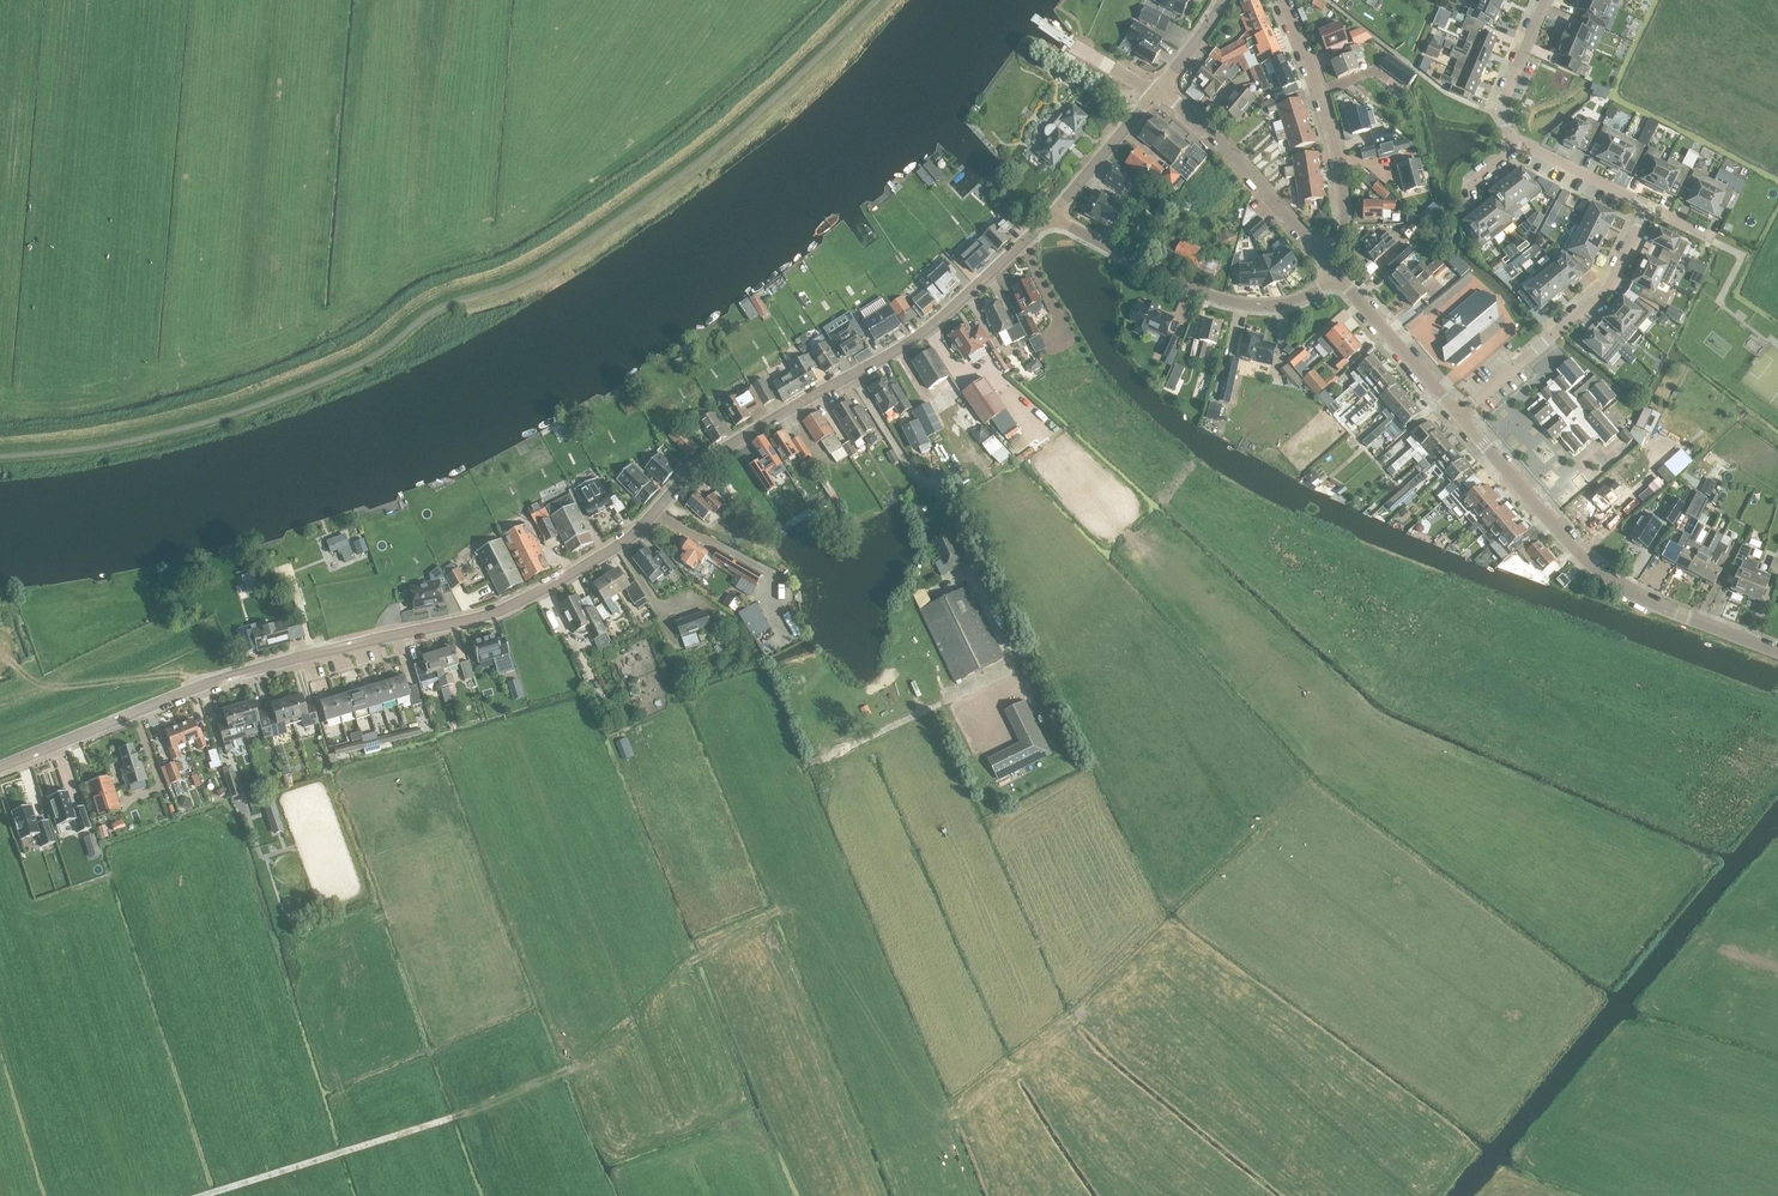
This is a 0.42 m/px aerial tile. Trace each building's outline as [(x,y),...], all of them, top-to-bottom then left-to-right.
[(1183,15),(1190,0),(1162,0),(1160,5),(1183,15)] [(1249,49),(1246,41),(1272,30),(1259,0),(1240,0),(1246,15),(1241,17),(1248,32),(1239,41),(1240,44),(1222,53),(1217,49),(1210,57),(1217,63),(1222,67),(1222,66),(1221,66),(1237,57),(1249,51),(1248,49),(1249,49)] [(1312,4),(1323,11),(1328,3),(1323,0),(1315,0),(1312,4)] [(1463,15),(1467,17),(1486,25),(1490,27),(1493,20),(1495,21),(1500,9),(1479,0),(1474,0),(1470,10),(1466,8),(1463,15)] [(1500,9),(1504,0),(1479,0),(1500,9)] [(1601,28),(1606,29),(1610,21),(1604,18),(1607,14),(1606,11),(1609,5),(1598,0),(1580,0),(1577,9),(1589,14),(1586,21),(1601,28)] [(1162,14),(1145,6),(1139,19),(1157,27),(1162,14)] [(1302,8),(1298,10),(1303,22),(1308,20),(1302,8)] [(1435,24),(1438,26),(1445,29),(1451,14),(1440,9),(1433,24),(1435,24)] [(1486,25),(1467,17),(1464,24),(1462,29),(1471,33),(1467,42),(1491,52),(1497,38),(1483,32),(1486,25)] [(1566,31),(1563,37),(1587,48),(1593,34),(1598,36),(1601,28),(1582,19),(1578,27),(1570,23),(1567,31),(1566,31)] [(1140,46),(1136,54),(1153,64),(1161,50),(1157,48),(1162,39),(1135,22),(1130,30),(1119,51),(1128,56),(1135,43),(1140,46)] [(1340,24),(1319,33),(1326,50),(1348,41),(1340,24)] [(1355,46),(1358,45),(1372,39),(1360,29),(1350,33),(1355,46)] [(1256,46),(1260,55),(1279,47),(1272,30),(1246,41),(1249,49),(1256,46)] [(1444,40),(1435,36),(1432,43),(1441,47),(1444,40)] [(1587,48),(1563,37),(1561,44),(1557,54),(1565,57),(1561,66),(1576,73),(1586,77),(1590,68),(1580,63),(1587,48)] [(1049,47),(1032,41),(1029,48),(1046,54),(1049,47)] [(1452,51),(1455,44),(1447,41),(1444,47),(1452,51)] [(1454,47),(1452,51),(1485,66),(1491,52),(1467,42),(1463,51),(1454,47)] [(1431,43),(1426,53),(1436,57),(1440,47),(1431,43)] [(1361,51),(1358,45),(1355,46),(1343,51),(1346,57),(1332,63),(1338,79),(1359,70),(1355,61),(1364,57),(1362,51),(1361,51)] [(1257,56),(1261,65),(1270,61),(1282,88),(1273,93),(1276,101),(1298,91),(1290,74),(1292,73),(1290,68),(1288,69),(1279,47),(1260,55),(1257,56)] [(1261,65),(1257,56),(1256,54),(1251,56),(1249,51),(1237,57),(1240,66),(1242,65),(1244,72),(1250,70),(1252,75),(1263,71),(1261,65)] [(1459,60),(1455,69),(1479,80),(1485,66),(1452,51),(1450,57),(1459,60)] [(1380,66),(1398,79),(1408,86),(1416,75),(1389,54),(1380,66)] [(1432,60),(1425,57),(1423,63),(1430,66),(1432,60)] [(1228,72),(1222,66),(1222,67),(1217,63),(1213,69),(1208,65),(1192,83),(1193,84),(1186,93),(1197,102),(1205,94),(1211,98),(1215,93),(1216,94),(1227,81),(1229,83),(1240,70),(1234,65),(1228,72)] [(1479,80),(1455,69),(1451,78),(1442,74),(1440,80),(1452,85),(1449,92),(1468,100),(1471,93),(1475,95),(1479,86),(1477,85),(1479,80)] [(1270,88),(1263,71),(1252,75),(1255,82),(1259,80),(1263,90),(1270,88)] [(1068,83),(1071,83),(1073,80),(1073,77),(1070,75),(1067,75),(1065,78),(1065,81),(1068,83)] [(1610,91),(1593,84),(1591,90),(1595,91),(1593,95),(1606,100),(1608,95),(1610,91)] [(1222,108),(1237,120),(1255,99),(1240,86),(1222,108)] [(1279,111),(1282,120),(1307,113),(1305,107),(1303,107),(1300,98),(1277,106),(1275,101),(1267,105),(1270,114),(1279,111)] [(1618,109),(1612,106),(1607,116),(1613,119),(1618,109)] [(1050,138),(1038,153),(1054,166),(1074,142),(1068,137),(1074,130),(1076,132),(1087,118),(1073,107),(1065,117),(1062,114),(1052,126),(1049,127),(1047,130),(1046,133),(1047,136),(1050,138)] [(1347,113),(1353,135),(1371,130),(1365,108),(1347,113)] [(1276,133),(1277,138),(1309,128),(1307,119),(1308,118),(1307,113),(1282,120),(1285,130),(1276,133)] [(1139,137),(1151,147),(1152,146),(1173,164),(1170,168),(1180,176),(1186,182),(1208,157),(1195,145),(1191,149),(1168,128),(1169,127),(1157,116),(1139,137)] [(1584,138),(1591,142),(1600,124),(1588,118),(1585,125),(1576,120),(1564,144),(1574,149),(1575,147),(1579,149),(1584,138)] [(1601,162),(1610,167),(1625,136),(1605,126),(1596,144),(1603,147),(1598,158),(1601,160),(1601,162)] [(1563,138),(1566,132),(1557,127),(1551,132),(1563,138)] [(1309,128),(1277,138),(1279,142),(1288,140),(1291,150),(1316,142),(1314,135),(1312,136),(1309,128)] [(1390,130),(1372,135),(1375,147),(1394,142),(1390,130)] [(1625,136),(1610,167),(1619,172),(1620,170),(1624,172),(1629,161),(1637,164),(1646,146),(1625,136)] [(1381,159),(1397,155),(1394,142),(1375,147),(1361,151),(1364,160),(1380,156),(1381,159)] [(1645,185),(1655,189),(1666,166),(1658,162),(1662,154),(1650,148),(1641,166),(1648,170),(1642,181),(1646,183),(1645,185)] [(1143,177),(1149,169),(1159,177),(1160,176),(1171,186),(1180,176),(1170,168),(1165,163),(1161,168),(1148,157),(1147,158),(1137,150),(1126,162),(1143,177)] [(1285,168),(1286,173),(1319,168),(1317,159),(1320,159),(1319,152),(1293,156),(1294,167),(1285,168)] [(1666,166),(1655,189),(1664,194),(1665,192),(1669,194),(1674,183),(1682,187),(1691,169),(1670,158),(1666,166)] [(1406,160),(1404,163),(1404,164),(1398,166),(1405,191),(1426,185),(1425,182),(1426,179),(1425,174),(1422,172),(1419,160),(1413,162),(1413,161),(1410,159),(1406,160)] [(1705,163),(1698,159),(1695,166),(1701,169),(1705,163)] [(930,161),(923,167),(929,173),(935,167),(930,161)] [(1122,192),(1133,176),(1116,165),(1105,181),(1122,192)] [(935,167),(929,173),(930,175),(937,182),(943,177),(935,167)] [(1296,177),(1297,187),(1323,183),(1322,177),(1320,177),(1319,168),(1286,173),(1286,178),(1296,177)] [(923,169),(917,173),(929,187),(931,186),(934,183),(935,183),(923,169)] [(1522,169),(1511,177),(1527,197),(1526,197),(1530,202),(1541,194),(1542,191),(1536,183),(1533,183),(1524,171),(1522,169)] [(1536,176),(1525,170),(1524,171),(1533,183),(1536,176)] [(1715,181),(1700,212),(1709,217),(1710,215),(1714,217),(1719,206),(1727,209),(1735,191),(1740,194),(1746,183),(1721,170),(1715,181)] [(1691,207),(1700,212),(1715,181),(1695,171),(1686,189),(1693,192),(1687,203),(1691,205),(1691,207)] [(1511,177),(1501,185),(1516,205),(1526,197),(1527,197),(1511,177)] [(1174,185),(1179,189),(1184,183),(1180,179),(1174,185)] [(1391,192),(1378,182),(1372,188),(1385,199),(1391,192)] [(1323,183),(1297,187),(1300,207),(1311,205),(1310,200),(1323,198),(1322,189),(1324,189),(1323,183)] [(1547,195),(1554,200),(1561,188),(1553,184),(1547,195)] [(1490,193),(1495,199),(1506,213),(1516,205),(1501,185),(1490,193)] [(1564,190),(1558,202),(1565,206),(1572,194),(1564,190)] [(1095,191),(1082,213),(1098,222),(1102,215),(1116,223),(1124,208),(1110,201),(1111,199),(1095,191)] [(1495,199),(1485,206),(1504,231),(1514,223),(1506,213),(1495,199)] [(1126,235),(1141,243),(1155,219),(1161,222),(1170,206),(1160,200),(1151,216),(1140,210),(1126,235)] [(1363,218),(1383,219),(1384,209),(1396,209),(1396,202),(1383,201),(1383,203),(1364,202),(1363,218)] [(1588,201),(1582,213),(1610,228),(1616,216),(1588,201)] [(1440,209),(1434,203),(1418,218),(1424,224),(1440,209)] [(1555,205),(1551,213),(1557,216),(1561,208),(1555,205)] [(1475,214),(1490,234),(1493,239),(1504,231),(1485,206),(1475,214)] [(1557,216),(1551,213),(1545,223),(1551,226),(1557,216)] [(1582,213),(1576,225),(1604,239),(1610,228),(1582,213)] [(1246,227),(1251,233),(1263,223),(1255,214),(1249,220),(1251,222),(1246,227)] [(1320,218),(1323,222),(1328,218),(1324,214),(1320,218)] [(1493,239),(1490,234),(1475,214),(1464,223),(1483,247),(1493,239)] [(1533,226),(1538,229),(1545,216),(1540,214),(1533,226)] [(984,237),(997,251),(1009,239),(1004,234),(1011,227),(1004,220),(997,226),(996,225),(984,237)] [(1263,223),(1251,233),(1256,239),(1268,229),(1263,223)] [(1726,224),(1724,229),(1730,233),(1733,227),(1726,224)] [(1576,225),(1570,236),(1598,251),(1604,239),(1576,225)] [(1538,229),(1533,226),(1531,229),(1526,238),(1532,241),(1536,232),(1538,229)] [(1664,249),(1660,255),(1678,264),(1689,244),(1658,229),(1653,238),(1655,239),(1653,243),(1664,249)] [(1224,230),(1219,245),(1233,250),(1238,236),(1224,230)] [(1385,231),(1364,250),(1374,262),(1396,242),(1385,231)] [(1175,240),(1160,233),(1157,239),(1151,252),(1214,281),(1221,266),(1203,257),(1207,250),(1182,238),(1177,249),(1173,246),(1175,240)] [(987,252),(992,247),(983,236),(969,249),(966,248),(960,253),(961,256),(960,257),(973,272),(990,255),(987,252)] [(1574,254),(1572,258),(1578,262),(1581,257),(1592,263),(1598,251),(1570,236),(1564,248),(1574,254)] [(1517,249),(1520,252),(1529,245),(1526,241),(1517,249)] [(1273,255),(1263,259),(1270,275),(1273,274),(1277,283),(1284,281),(1282,278),(1298,264),(1284,248),(1274,257),(1273,255)] [(1395,258),(1401,264),(1412,255),(1406,248),(1395,258)] [(1563,251),(1551,260),(1572,285),(1582,276),(1574,266),(1578,262),(1572,258),(1563,251)] [(1456,255),(1448,262),(1461,277),(1470,270),(1456,255)] [(1642,260),(1637,269),(1661,281),(1668,285),(1678,264),(1660,255),(1657,262),(1646,257),(1644,261),(1642,260)] [(1270,275),(1263,259),(1253,263),(1254,265),(1241,265),(1242,287),(1262,286),(1264,289),(1277,283),(1273,274),(1270,275)] [(1545,273),(1562,293),(1572,285),(1551,260),(1541,268),(1545,273)] [(1703,276),(1708,267),(1693,260),(1688,269),(1703,276)] [(953,290),(960,283),(953,275),(956,272),(945,261),(935,270),(937,272),(930,279),(928,276),(921,283),(936,300),(943,294),(946,297),(947,295),(949,297),(955,292),(953,290)] [(1389,279),(1402,293),(1428,269),(1423,263),(1410,274),(1403,266),(1389,279)] [(1504,269),(1505,268),(1503,266),(1501,263),(1492,271),(1496,275),(1504,269)] [(1504,269),(1512,280),(1519,274),(1511,264),(1504,269)] [(1541,268),(1531,276),(1552,301),(1562,293),(1545,273),(1541,268)] [(1428,269),(1402,293),(1413,306),(1427,294),(1421,286),(1433,275),(1428,269)] [(1661,281),(1637,269),(1633,278),(1635,279),(1633,283),(1644,289),(1640,296),(1665,308),(1671,297),(1657,289),(1661,281)] [(1703,277),(1694,272),(1690,281),(1699,285),(1703,277)] [(1541,310),(1552,301),(1531,276),(1521,285),(1525,289),(1519,294),(1530,307),(1535,302),(1541,310)] [(1010,300),(1018,316),(1021,322),(1027,320),(1025,315),(1031,311),(1033,312),(1036,311),(1038,310),(1040,308),(1041,305),(1040,302),(1040,301),(1041,301),(1030,279),(1016,286),(1020,293),(1018,296),(1010,300)] [(925,290),(913,301),(916,305),(913,308),(922,319),(939,304),(925,290)] [(1480,333),(1499,317),(1495,298),(1477,292),(1458,308),(1443,321),(1444,327),(1450,329),(1445,333),(1448,346),(1443,350),(1445,362),(1457,366),(1472,354),(1471,348),(1477,350),(1482,346),(1480,333)] [(864,321),(876,341),(901,326),(888,306),(887,306),(883,298),(861,312),(865,320),(864,321)] [(891,305),(904,323),(915,316),(902,298),(891,305)] [(1619,300),(1612,307),(1638,330),(1653,313),(1638,300),(1632,306),(1623,298),(1620,301),(1619,300)] [(1007,330),(1013,343),(1026,337),(1020,324),(1013,327),(1008,317),(1007,317),(1005,312),(1006,311),(1001,301),(984,309),(989,319),(987,320),(990,327),(992,326),(997,335),(1007,330)] [(1147,301),(1145,306),(1140,304),(1133,319),(1138,322),(1138,323),(1166,335),(1174,318),(1156,310),(1158,306),(1147,301)] [(762,303),(755,307),(761,318),(768,314),(762,303)] [(744,312),(750,321),(758,315),(753,307),(744,312)] [(1613,328),(1608,334),(1623,347),(1638,330),(1612,307),(1605,315),(1607,317),(1604,320),(1613,328)] [(1679,321),(1682,314),(1669,307),(1665,314),(1679,321)] [(1669,319),(1663,314),(1659,319),(1665,324),(1669,319)] [(1022,325),(1030,340),(1042,333),(1034,318),(1022,325)] [(838,344),(846,357),(863,347),(858,338),(864,335),(855,320),(838,330),(834,323),(825,328),(836,345),(838,344)] [(1196,357),(1203,359),(1207,343),(1216,345),(1221,325),(1205,321),(1196,357)] [(981,345),(989,340),(980,326),(972,331),(967,325),(962,328),(960,328),(956,331),(955,333),(950,336),(955,343),(953,345),(953,347),(955,350),(957,351),(960,350),(962,348),(968,357),(983,347),(981,345)] [(1331,354),(1337,350),(1351,337),(1350,336),(1351,333),(1348,330),(1345,330),(1341,325),(1333,332),(1332,330),(1320,341),(1331,354)] [(1623,347),(1608,334),(1603,340),(1594,331),(1591,335),(1589,333),(1582,342),(1608,364),(1623,347)] [(1160,354),(1168,357),(1177,337),(1169,334),(1160,354)] [(1275,346),(1274,346),(1267,344),(1266,346),(1261,344),(1262,338),(1243,334),(1238,357),(1244,358),(1243,360),(1250,362),(1251,360),(1257,361),(1257,360),(1271,364),(1275,346)] [(813,351),(826,372),(839,364),(825,343),(820,336),(809,343),(813,351)] [(1351,337),(1337,350),(1343,356),(1334,364),(1340,370),(1349,362),(1348,361),(1361,348),(1357,343),(1358,341),(1355,337),(1352,338),(1351,337)] [(1284,350),(1288,354),(1289,356),(1294,351),(1293,350),(1289,346),(1284,350)] [(1287,361),(1293,368),(1308,356),(1301,349),(1301,348),(1300,350),(1287,361)] [(950,376),(934,349),(913,362),(929,389),(950,376)] [(1011,370),(998,350),(993,353),(1006,373),(1011,370)] [(793,372),(804,391),(805,390),(804,389),(817,382),(810,370),(817,366),(810,354),(790,365),(793,372)] [(1350,388),(1341,396),(1343,399),(1345,401),(1354,392),(1353,390),(1360,385),(1359,384),(1381,365),(1373,356),(1355,371),(1351,374),(1356,382),(1349,387),(1350,388)] [(1227,357),(1217,401),(1230,404),(1239,360),(1227,357)] [(1027,367),(1032,375),(1044,367),(1039,359),(1027,367)] [(1562,376),(1539,396),(1541,399),(1528,410),(1555,441),(1560,436),(1563,440),(1562,440),(1574,454),(1596,435),(1605,445),(1619,433),(1599,410),(1601,408),(1602,409),(1616,397),(1602,382),(1599,385),(1588,372),(1585,374),(1572,359),(1558,371),(1562,376)] [(1297,386),(1303,381),(1288,364),(1282,369),(1297,386)] [(1176,365),(1166,388),(1174,392),(1184,369),(1176,365)] [(1359,384),(1360,385),(1367,394),(1371,390),(1389,375),(1381,365),(1359,384)] [(1325,383),(1314,371),(1303,380),(1317,396),(1328,386),(1325,383)] [(804,391),(793,372),(773,383),(784,402),(804,391)] [(1328,386),(1329,388),(1339,380),(1335,375),(1325,383),(1328,386)] [(1368,409),(1379,399),(1397,384),(1389,375),(1371,390),(1367,394),(1373,400),(1357,414),(1361,420),(1370,412),(1368,409)] [(1006,409),(984,378),(963,393),(985,424),(1006,409)] [(753,386),(764,406),(775,399),(764,379),(753,386)] [(896,407),(900,414),(912,407),(895,379),(888,383),(885,379),(881,382),(879,381),(875,384),(874,386),(870,389),(885,413),(896,407)] [(1214,383),(1212,392),(1219,394),(1221,384),(1214,383)] [(1379,399),(1387,408),(1405,393),(1397,384),(1379,399)] [(1641,393),(1635,385),(1628,391),(1634,399),(1641,393)] [(759,400),(751,387),(737,395),(737,396),(724,404),(736,426),(751,418),(748,414),(762,405),(759,400)] [(1387,408),(1396,418),(1413,402),(1405,393),(1387,408)] [(1343,399),(1341,396),(1335,401),(1339,406),(1345,401),(1343,399)] [(636,397),(623,405),(628,414),(641,406),(636,397)] [(850,401),(842,406),(862,438),(870,433),(869,432),(875,428),(863,409),(857,413),(850,401)] [(1341,407),(1339,406),(1335,401),(1328,407),(1334,414),(1341,407)] [(1222,405),(1210,402),(1206,419),(1218,422),(1222,405)] [(1413,402),(1396,418),(1392,422),(1403,434),(1416,423),(1413,419),(1420,413),(1422,412),(1413,402)] [(915,411),(928,437),(943,429),(930,403),(915,411)] [(862,438),(842,406),(833,411),(843,427),(842,427),(851,441),(852,441),(854,444),(855,443),(857,443),(860,441),(861,439),(862,438)] [(1644,408),(1636,426),(1653,434),(1662,417),(1644,408)] [(700,419),(715,444),(728,436),(713,411),(700,419)] [(803,421),(817,443),(821,440),(830,454),(842,446),(833,432),(834,432),(819,411),(803,421)] [(1423,417),(1420,413),(1413,419),(1416,423),(1423,417)] [(1361,420),(1357,414),(1350,419),(1355,425),(1361,420)] [(928,443),(930,442),(920,420),(906,427),(916,449),(921,446),(924,451),(931,448),(928,443)] [(1413,448),(1397,461),(1402,467),(1412,458),(1409,455),(1438,430),(1429,421),(1408,439),(1410,441),(1408,443),(1413,448)] [(1015,426),(1004,434),(1008,440),(1019,432),(1015,426)] [(1378,429),(1373,434),(1378,439),(1383,435),(1378,429)] [(1619,435),(1628,444),(1634,439),(1626,429),(1619,435)] [(700,448),(680,430),(669,436),(690,456),(700,448)] [(1438,430),(1409,455),(1412,458),(1418,453),(1422,457),(1426,453),(1428,455),(1446,439),(1438,430)] [(571,431),(568,433),(567,436),(568,439),(571,440),(574,438),(575,434),(574,432),(571,431)] [(803,460),(808,457),(812,464),(815,462),(800,438),(793,442),(785,431),(771,441),(785,462),(799,454),(803,460)] [(1378,439),(1373,434),(1363,443),(1368,448),(1378,439)] [(762,464),(760,461),(750,468),(767,494),(777,488),(769,476),(773,474),(776,478),(786,471),(764,437),(754,444),(765,462),(762,464)] [(1428,472),(1436,465),(1454,449),(1446,439),(1428,455),(1435,463),(1414,481),(1418,485),(1428,476),(1426,474),(1428,472)] [(843,447),(851,459),(858,455),(850,443),(843,447)] [(1462,458),(1454,449),(1436,465),(1428,472),(1430,475),(1434,472),(1439,478),(1444,474),(1462,458)] [(893,464),(899,460),(893,450),(887,454),(893,464)] [(650,472),(651,472),(646,477),(632,464),(617,479),(644,505),(659,490),(650,481),(655,476),(663,485),(677,470),(660,453),(652,461),(646,468),(650,472)] [(1453,499),(1454,500),(1468,487),(1465,482),(1474,475),(1469,469),(1470,468),(1467,464),(1468,462),(1465,459),(1463,459),(1462,458),(1444,474),(1452,483),(1445,490),(1450,495),(1453,499)] [(1397,461),(1391,466),(1396,472),(1402,467),(1397,461)] [(1391,466),(1387,470),(1392,476),(1396,472),(1391,466)] [(717,475),(709,483),(709,484),(721,495),(730,486),(717,475)] [(1612,504),(1613,505),(1615,503),(1619,508),(1617,510),(1639,491),(1629,479),(1621,485),(1613,475),(1589,497),(1592,500),(1589,502),(1597,511),(1599,509),(1603,512),(1612,504)] [(620,501),(617,495),(609,481),(602,484),(598,477),(575,489),(591,517),(620,501)] [(1701,492),(1711,497),(1718,484),(1708,479),(1701,492)] [(1418,485),(1414,481),(1409,485),(1391,501),(1397,508),(1415,492),(1413,489),(1418,485)] [(831,485),(825,489),(827,494),(834,490),(831,485)] [(1347,489),(1344,485),(1336,493),(1341,495),(1347,489)] [(1472,492),(1468,487),(1454,500),(1458,505),(1456,507),(1465,516),(1470,511),(1493,491),(1487,485),(1481,490),(1478,487),(1472,492)] [(1681,501),(1688,506),(1696,494),(1689,490),(1681,501)] [(1465,516),(1473,526),(1479,521),(1495,507),(1492,503),(1499,498),(1493,491),(1470,511),(1465,516)] [(687,504),(704,520),(715,508),(718,510),(724,504),(713,494),(707,500),(699,492),(687,504)] [(1697,492),(1685,515),(1697,521),(1708,501),(1697,492)] [(1672,507),(1664,520),(1672,525),(1685,504),(1674,498),(1669,506),(1672,507)] [(528,509),(536,523),(550,515),(542,502),(528,509)] [(590,532),(576,504),(552,516),(571,554),(594,542),(589,532),(590,532)] [(1484,534),(1487,531),(1510,511),(1504,504),(1498,510),(1495,507),(1479,521),(1473,526),(1470,529),(1473,532),(1478,528),(1484,534)] [(1404,509),(1399,513),(1403,517),(1408,513),(1404,509)] [(1487,531),(1496,540),(1512,526),(1509,523),(1516,517),(1510,511),(1487,531)] [(1644,513),(1629,537),(1634,540),(1633,542),(1641,547),(1642,545),(1647,548),(1652,540),(1653,541),(1658,533),(1657,532),(1662,524),(1657,521),(1659,519),(1651,514),(1649,516),(1644,513)] [(536,524),(545,541),(559,535),(550,518),(536,524)] [(527,523),(503,536),(526,581),(550,568),(527,523)] [(1688,571),(1688,572),(1696,557),(1702,547),(1695,543),(1704,526),(1698,523),(1691,536),(1676,564),(1681,567),(1681,570),(1686,572),(1688,570),(1688,571)] [(1512,544),(1517,549),(1529,538),(1525,533),(1527,531),(1521,524),(1515,529),(1512,526),(1496,540),(1505,551),(1512,544)] [(1670,561),(1676,564),(1691,536),(1684,532),(1680,540),(1681,540),(1677,547),(1670,543),(1663,557),(1663,558),(1663,560),(1668,563),(1670,561)] [(1702,578),(1720,543),(1723,537),(1716,533),(1708,550),(1702,547),(1696,557),(1688,572),(1688,573),(1693,576),(1695,574),(1702,578)] [(934,541),(942,559),(935,563),(942,576),(949,572),(964,565),(949,534),(934,541)] [(342,554),(346,563),(355,559),(345,535),(327,542),(332,552),(338,550),(340,555),(342,554)] [(1529,538),(1517,549),(1500,564),(1506,570),(1522,556),(1529,564),(1533,561),(1542,571),(1555,561),(1553,559),(1553,558),(1551,554),(1549,554),(1538,542),(1535,545),(1529,538)] [(368,552),(363,539),(353,543),(358,556),(368,552)] [(524,582),(502,539),(477,551),(499,594),(524,582)] [(717,567),(719,564),(742,578),(736,588),(743,593),(749,582),(755,586),(762,576),(721,551),(716,558),(709,553),(709,552),(691,539),(690,540),(688,539),(685,539),(683,540),(682,542),(681,544),(682,547),(684,548),(682,551),(682,552),(678,558),(696,571),(700,564),(701,565),(705,558),(717,567)] [(1720,543),(1702,578),(1707,580),(1706,583),(1711,585),(1714,584),(1722,570),(1715,567),(1718,560),(1722,552),(1725,554),(1728,547),(1720,543)] [(1731,590),(1746,596),(1757,570),(1759,564),(1748,559),(1752,549),(1743,546),(1736,560),(1743,562),(1740,570),(1731,590)] [(634,559),(649,578),(662,568),(668,576),(676,569),(665,555),(657,561),(647,548),(634,559)] [(1777,576),(1777,575),(1777,560),(1774,558),(1768,573),(1777,576)] [(459,569),(458,569),(454,562),(444,568),(448,575),(447,575),(454,588),(466,581),(459,569)] [(432,581),(420,584),(421,587),(413,588),(412,588),(416,609),(427,607),(427,606),(443,603),(440,587),(449,585),(439,566),(430,573),(432,581)] [(619,570),(607,577),(618,594),(626,589),(629,595),(634,605),(646,597),(636,582),(630,586),(619,570)] [(1757,570),(1746,596),(1760,601),(1768,581),(1771,575),(1757,570)] [(241,576),(247,595),(260,591),(254,572),(241,576)] [(1569,583),(1562,575),(1556,581),(1564,588),(1569,583)] [(618,594),(607,577),(595,585),(605,601),(605,602),(613,615),(619,611),(615,604),(614,605),(610,599),(618,594)] [(921,609),(956,681),(1004,658),(969,585),(921,609)] [(725,605),(737,612),(743,601),(731,594),(725,605)] [(590,632),(594,640),(607,633),(596,610),(587,614),(578,596),(561,604),(566,615),(565,616),(569,623),(570,622),(575,632),(576,632),(578,633),(581,634),(583,635),(586,634),(590,632)] [(648,603),(645,599),(636,605),(639,609),(648,603)] [(596,609),(604,622),(611,618),(603,605),(596,609)] [(745,621),(761,613),(757,605),(740,614),(745,621)] [(676,623),(681,639),(695,635),(711,629),(706,613),(676,623)] [(765,621),(761,613),(745,621),(749,629),(765,621)] [(753,637),(769,629),(765,621),(749,629),(753,637)] [(257,649),(257,652),(289,643),(283,622),(240,634),(245,652),(257,649)] [(514,670),(504,639),(497,641),(495,635),(471,642),(477,663),(494,658),(499,675),(514,670)] [(699,646),(695,635),(681,639),(685,651),(699,646)] [(452,648),(437,652),(447,685),(454,683),(449,667),(457,665),(452,648)] [(441,687),(447,685),(437,652),(422,657),(424,663),(415,666),(414,664),(413,665),(421,690),(422,690),(420,683),(438,678),(441,687)] [(474,677),(469,661),(460,663),(465,680),(474,678),(474,677)] [(405,676),(390,680),(396,700),(410,695),(413,706),(422,703),(416,685),(408,687),(405,676)] [(390,680),(376,685),(382,704),(396,700),(390,680)] [(376,685),(363,689),(368,708),(371,715),(384,711),(382,704),(376,685)] [(348,693),(354,712),(356,719),(371,715),(368,708),(363,689),(348,693)] [(348,693),(334,698),(340,717),(354,712),(348,693)] [(301,695),(286,700),(293,720),(301,718),(304,727),(319,723),(313,704),(305,707),(301,695)] [(340,717),(334,698),(320,702),(326,721),(340,717)] [(275,716),(267,718),(272,737),(287,732),(284,723),(293,720),(286,700),(271,704),(275,716)] [(253,701),(238,706),(247,735),(264,730),(267,738),(272,737),(267,718),(265,710),(256,713),(253,701)] [(1051,754),(1025,701),(1005,711),(1021,744),(989,760),(999,780),(1051,754)] [(247,735),(238,706),(229,708),(228,706),(221,708),(222,712),(223,712),(226,722),(218,724),(225,749),(232,747),(230,741),(247,735)] [(193,720),(179,725),(186,743),(195,739),(199,749),(207,746),(200,728),(197,729),(193,720)] [(186,743),(179,725),(165,731),(168,740),(166,742),(173,759),(180,756),(176,747),(186,743)] [(420,727),(406,730),(407,737),(422,734),(420,727)] [(406,730),(391,734),(393,740),(407,737),(406,730)] [(391,734),(377,737),(379,744),(393,740),(391,734)] [(377,737),(362,740),(364,747),(379,744),(377,737)] [(362,740),(348,744),(349,750),(364,747),(362,740)] [(138,762),(132,744),(118,749),(124,766),(120,767),(126,786),(147,779),(141,761),(138,762)] [(349,750),(348,744),(334,747),(335,754),(349,750)] [(220,765),(215,749),(208,751),(211,762),(208,763),(210,768),(215,767),(220,765)] [(160,768),(167,786),(181,780),(174,762),(160,768)] [(241,794),(234,772),(224,775),(231,797),(241,794)] [(85,785),(87,784),(97,817),(120,810),(110,775),(85,782),(85,785)] [(223,789),(216,792),(219,797),(226,793),(223,789)] [(55,793),(56,795),(47,798),(48,799),(49,798),(57,825),(56,825),(57,826),(75,820),(79,832),(78,832),(78,833),(91,829),(90,828),(83,808),(84,807),(83,806),(72,810),(67,792),(68,792),(67,791),(65,792),(64,790),(55,793)] [(264,801),(275,833),(283,831),(272,798),(264,801)] [(179,806),(186,808),(189,801),(181,799),(179,806)] [(31,806),(31,805),(11,812),(11,813),(12,813),(15,821),(14,822),(17,831),(18,831),(21,839),(20,839),(20,840),(39,835),(42,846),(42,847),(55,843),(54,842),(53,842),(47,822),(47,821),(47,820),(36,824),(30,807),(31,806)]
